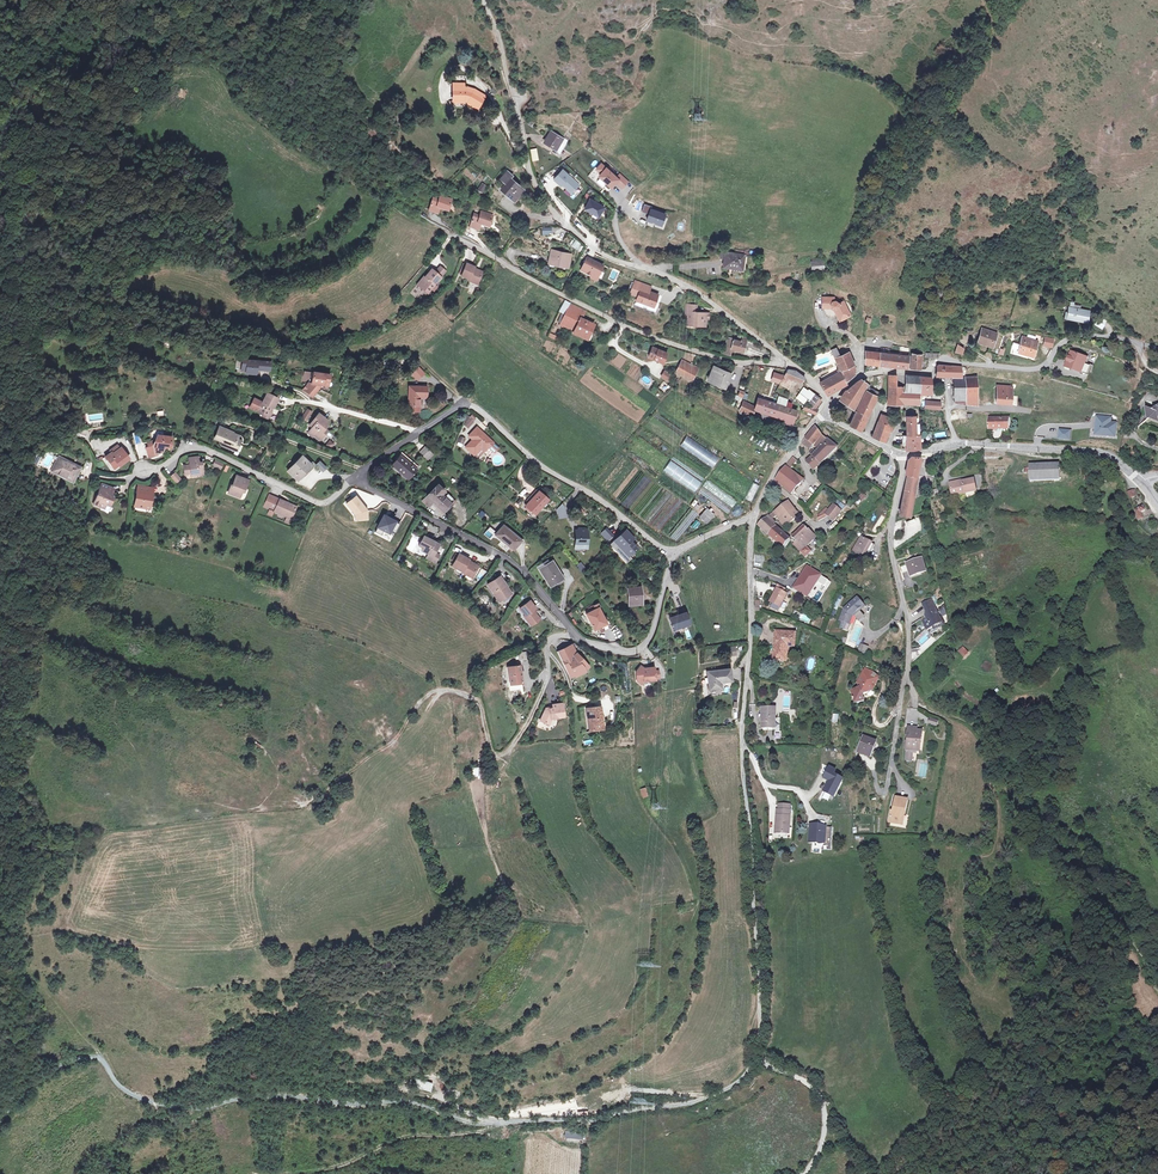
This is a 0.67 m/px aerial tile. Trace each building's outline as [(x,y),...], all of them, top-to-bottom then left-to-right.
[(453,102),(466,103),(477,110),(485,96),(474,89),(464,87),(462,87),(462,84),(453,84),(453,102)] [(545,142),(556,149),(561,142),(563,139),(551,132),(545,142)] [(561,142),(556,149),(560,152),(565,144),(561,142)] [(599,176),(611,187),(616,182),(622,188),(629,181),(621,174),(617,178),(601,164),(597,169),(602,174),(599,176)] [(563,170),(554,179),(561,186),(562,184),(572,193),(579,185),(563,170)] [(502,178),(507,183),(502,189),(515,201),(524,190),(510,179),(512,176),(507,172),(502,178)] [(480,185),(477,189),(482,192),(486,186),(481,183),(479,185),(480,185)] [(440,208),(448,211),(452,200),(443,197),(441,201),(433,198),(429,210),(438,213),(440,208)] [(599,217),(604,207),(590,199),(585,208),(599,217)] [(662,225),(666,214),(651,209),(652,206),(644,204),(642,211),(649,214),(647,220),(662,225)] [(479,217),(474,215),(470,226),(479,229),(481,224),(489,227),(491,221),(493,216),(481,212),(479,217)] [(571,246),(581,252),(584,245),(575,240),(571,246)] [(570,255),(553,251),(550,262),(567,266),(570,255)] [(730,267),(729,270),(742,272),(745,255),(726,253),(726,252),(721,251),(720,258),(725,259),(724,267),(730,267)] [(587,257),(581,269),(592,275),(594,274),(598,276),(603,265),(587,257)] [(461,275),(461,276),(470,280),(469,281),(478,285),(483,272),(474,269),(475,267),(466,264),(465,266),(461,275)] [(440,266),(435,272),(441,277),(446,271),(440,266)] [(435,285),(441,277),(435,272),(431,269),(425,277),(424,276),(416,285),(422,289),(422,292),(424,291),(427,294),(431,289),(434,291),(437,287),(435,285)] [(654,307),(659,295),(649,291),(651,287),(635,281),(632,287),(639,290),(637,296),(636,300),(654,307)] [(639,290),(632,287),(630,293),(637,296),(639,290)] [(837,302),(834,301),(834,298),(823,298),(823,307),(830,308),(831,307),(832,309),(835,309),(835,310),(838,316),(839,316),(841,320),(850,315),(843,302),(839,304),(837,302)] [(1087,322),(1089,311),(1080,309),(1073,308),(1074,305),(1074,302),(1071,302),(1069,312),(1068,314),(1070,314),(1069,318),(1087,322)] [(570,304),(568,307),(582,314),(584,310),(570,304)] [(709,313),(696,312),(697,306),(686,305),(686,315),(688,315),(688,321),(693,322),(696,325),(706,326),(707,319),(709,319),(709,313)] [(582,314),(568,307),(560,323),(568,327),(574,330),(573,333),(586,339),(587,338),(589,334),(593,325),(580,319),(582,314)] [(1104,324),(1106,322),(1099,317),(1095,324),(1102,328),(1104,324)] [(992,346),(997,333),(996,333),(982,328),(978,341),(992,346)] [(731,348),(744,351),(745,347),(746,344),(748,338),(743,336),(742,342),(728,338),(726,343),(726,346),(731,348)] [(1033,357),(1038,341),(1023,337),(1018,352),(1033,357)] [(1052,347),(1054,339),(1045,337),(1044,345),(1052,347)] [(724,343),(722,353),(730,355),(731,348),(726,346),(726,343),(724,343)] [(962,354),(964,349),(957,346),(955,352),(962,354)] [(653,347),(649,357),(663,363),(667,353),(653,347)] [(840,356),(837,348),(831,350),(835,358),(840,356)] [(1082,372),(1087,359),(1089,359),(1092,351),(1090,351),(1087,357),(1072,352),(1066,366),(1082,372)] [(854,364),(849,352),(840,356),(835,358),(839,367),(841,370),(854,365),(854,364)] [(890,366),(891,354),(881,353),(866,352),(865,363),(890,366)] [(921,364),(922,354),(912,353),(910,368),(920,369),(921,367),(921,364)] [(908,368),(910,356),(891,354),(890,366),(908,368)] [(398,368),(396,358),(377,363),(379,373),(398,368)] [(260,370),(261,360),(242,359),(242,367),(246,367),(246,371),(246,373),(256,374),(256,370),(260,370)] [(271,361),(261,360),(260,370),(270,371),(271,361)] [(682,360),(681,363),(697,371),(698,368),(682,360)] [(681,363),(677,371),(684,374),(683,377),(692,381),(697,371),(681,363)] [(855,375),(853,369),(855,368),(854,365),(841,370),(846,380),(853,377),(855,375)] [(966,394),(965,377),(962,377),(961,366),(950,366),(950,365),(939,365),(937,366),(936,376),(954,377),(954,386),(951,386),(952,389),(954,389),(955,401),(956,402),(960,403),(960,395),(966,394)] [(731,373),(714,366),(708,380),(727,388),(729,382),(727,381),(731,373)] [(820,383),(827,395),(844,385),(847,383),(846,380),(841,370),(839,367),(837,368),(838,372),(831,376),(829,372),(821,377),(823,381),(820,383)] [(417,380),(424,374),(418,368),(412,375),(417,380)] [(788,369),(784,376),(802,383),(805,377),(796,370),(788,369)] [(671,375),(665,371),(661,376),(668,380),(671,375)] [(771,381),(780,384),(784,375),(774,371),(771,381)] [(314,394),(319,388),(318,386),(319,385),(323,386),(324,381),(329,382),(330,375),(313,373),(311,384),(308,383),(303,390),(312,398),(314,394)] [(903,393),(903,391),(903,387),(896,385),(897,375),(889,375),(888,402),(903,402),(903,393)] [(931,394),(931,378),(920,377),(920,380),(920,392),(920,394),(920,401),(924,401),(924,397),(923,396),(921,396),(921,394),(931,394)] [(977,394),(976,377),(965,377),(966,394),(977,394)] [(857,403),(864,389),(867,390),(869,387),(870,385),(867,383),(863,378),(860,380),(857,381),(846,392),(848,393),(842,401),(854,409),(857,403)] [(920,392),(920,380),(905,378),(904,391),(920,392)] [(1012,403),(1013,386),(997,385),(996,402),(1012,403)] [(419,398),(426,398),(426,387),(409,387),(408,412),(419,412),(419,401),(417,401),(418,398),(419,398)] [(879,392),(869,387),(867,390),(877,396),(879,392)] [(808,402),(809,401),(815,394),(809,389),(808,391),(803,388),(799,393),(800,394),(807,400),(808,400),(807,401),(808,402)] [(878,396),(877,396),(867,390),(857,410),(867,417),(878,396)] [(920,401),(920,394),(920,392),(904,391),(903,391),(903,393),(903,402),(918,403),(920,403),(920,402),(920,401)] [(761,393),(760,398),(776,404),(777,399),(761,393)] [(254,399),(250,408),(264,414),(263,416),(269,419),(272,413),(270,412),(272,407),(273,408),(278,399),(267,394),(262,403),(254,399)] [(807,400),(800,394),(797,398),(804,403),(807,400)] [(819,397),(815,394),(809,401),(814,405),(818,400),(818,399),(819,397)] [(978,405),(977,394),(966,394),(966,404),(972,405),(978,405)] [(776,406),(777,404),(776,404),(760,398),(758,398),(756,408),(769,412),(776,414),(779,407),(776,406)] [(810,412),(816,415),(819,411),(816,408),(821,401),(818,399),(818,400),(814,405),(813,407),(811,406),(810,412)] [(940,409),(941,402),(926,401),(926,408),(940,409)] [(754,407),(743,402),(740,409),(741,410),(745,412),(750,414),(751,415),(754,407)] [(784,407),(777,404),(776,406),(779,407),(776,414),(787,418),(785,422),(792,426),(797,411),(790,409),(792,404),(786,402),(784,407)] [(811,406),(805,403),(802,409),(810,412),(811,406)] [(1153,409),(1145,406),(1148,407),(1149,418),(1147,420),(1138,426),(1139,427),(1149,418),(1152,417),(1157,419),(1157,405),(1153,409)] [(306,421),(312,412),(307,410),(302,419),(306,421)] [(861,430),(867,417),(857,410),(855,414),(854,416),(850,425),(861,430)] [(308,433),(314,438),(315,436),(321,441),(325,435),(322,433),(325,429),(324,428),(328,422),(318,414),(311,422),(314,425),(312,427),(308,433)] [(470,418),(467,415),(463,424),(467,428),(476,419),(472,416),(470,418)] [(891,425),(893,419),(881,415),(879,421),(891,425)] [(920,448),(919,429),(916,429),(916,423),(915,416),(907,416),(907,435),(906,445),(906,450),(920,448)] [(1096,435),(1116,436),(1117,423),(1111,422),(1111,417),(1097,416),(1096,435)] [(1010,428),(1010,418),(989,418),(989,429),(1010,428)] [(885,442),(891,425),(879,421),(873,437),(885,442)] [(806,438),(806,439),(813,445),(815,447),(823,436),(816,427),(812,431),(806,438)] [(219,428),(215,439),(223,442),(222,445),(236,451),(239,444),(236,443),(237,439),(239,436),(219,428)] [(498,448),(492,443),(493,442),(477,428),(469,436),(473,440),(466,447),(474,455),(475,454),(485,451),(488,447),(494,452),(495,452),(498,449),(498,448)] [(1060,430),(1059,438),(1070,439),(1070,430),(1060,430)] [(720,458),(688,435),(680,446),(712,469),(720,458)] [(149,453),(151,458),(158,455),(158,454),(162,452),(164,447),(170,448),(172,437),(157,436),(155,440),(147,443),(148,447),(146,448),(148,454),(149,453)] [(837,448),(828,440),(827,440),(823,436),(815,447),(818,449),(815,451),(813,450),(810,453),(813,456),(807,462),(814,471),(837,448)] [(813,445),(806,439),(802,444),(804,446),(809,450),(813,445)] [(106,457),(112,466),(117,463),(119,466),(120,466),(129,459),(121,448),(120,449),(117,446),(110,451),(112,453),(106,457)] [(420,453),(426,459),(432,453),(426,447),(420,453)] [(408,480),(419,467),(402,453),(392,466),(408,480)] [(59,457),(54,467),(67,474),(65,478),(73,482),(80,468),(59,457)] [(197,457),(188,458),(190,467),(184,467),(185,474),(190,474),(191,476),(198,475),(197,471),(204,470),(203,463),(198,463),(197,457)] [(297,480),(299,478),(300,479),(304,475),(303,474),(311,466),(302,457),(288,471),(297,480)] [(918,471),(921,457),(912,457),(909,460),(906,474),(908,474),(917,475),(919,475),(920,471),(918,471)] [(775,481),(792,494),(804,481),(791,469),(797,462),(793,458),(784,466),(775,481)] [(701,482),(671,460),(663,470),(694,492),(701,482)] [(215,461),(213,465),(221,469),(223,464),(215,461)] [(315,466),(320,471),(324,467),(319,462),(315,466)] [(1060,480),(1059,464),(1029,465),(1030,481),(1060,480)] [(304,475),(300,479),(302,480),(314,468),(311,466),(303,474),(304,475)] [(54,467),(52,471),(65,478),(67,474),(54,467)] [(175,474),(171,477),(177,484),(181,481),(175,474)] [(917,485),(918,478),(917,477),(908,475),(900,511),(911,514),(917,485)] [(228,493),(240,498),(244,488),(245,488),(248,481),(236,476),(232,486),(231,486),(228,493)] [(976,492),(974,479),(963,482),(962,480),(950,483),(952,494),(964,492),(965,494),(976,492)] [(105,507),(107,503),(111,504),(113,498),(111,497),(112,494),(111,494),(113,489),(101,484),(98,490),(99,491),(94,505),(100,507),(100,506),(105,507)] [(444,513),(451,505),(452,506),(456,502),(437,485),(423,501),(429,506),(433,502),(431,501),(432,500),(436,503),(435,505),(444,513)] [(151,496),(152,489),(137,487),(136,493),(137,493),(135,506),(147,508),(147,503),(150,503),(151,498),(149,498),(150,495),(151,496)] [(805,492),(809,499),(816,495),(812,488),(805,492)] [(547,500),(537,491),(528,500),(530,502),(526,506),(526,507),(533,513),(535,514),(547,500)] [(862,493),(858,498),(863,501),(867,497),(862,493)] [(270,510),(275,497),(269,495),(264,507),(270,510)] [(270,510),(274,511),(287,517),(291,519),(296,509),(287,505),(287,503),(275,497),(270,510)] [(359,520),(368,520),(367,511),(356,497),(346,504),(355,515),(359,515),(359,520)] [(829,511),(826,514),(834,520),(845,507),(837,501),(833,506),(829,511)] [(793,508),(788,502),(783,506),(788,512),(793,508)] [(563,504),(556,510),(559,519),(565,518),(563,504)] [(451,505),(444,513),(445,514),(452,506),(451,505)] [(775,513),(769,517),(772,520),(777,516),(780,520),(782,518),(787,523),(788,521),(789,522),(795,517),(798,514),(793,508),(788,512),(783,506),(775,513)] [(1141,513),(1145,510),(1143,507),(1136,511),(1138,516),(1141,514),(1141,513)] [(826,514),(829,511),(826,509),(819,516),(818,523),(826,514)] [(400,525),(384,517),(375,533),(381,536),(384,531),(387,533),(390,533),(391,530),(396,532),(400,525)] [(769,517),(766,519),(771,525),(773,523),(775,522),(772,520),(769,517)] [(796,518),(795,517),(789,522),(788,521),(787,523),(788,525),(796,518)] [(769,534),(776,526),(773,523),(771,525),(766,519),(759,525),(769,534)] [(901,521),(894,522),(895,536),(902,535),(901,521)] [(804,525),(792,537),(796,542),(795,543),(806,547),(816,537),(804,525)] [(495,535),(513,550),(521,541),(503,526),(495,535)] [(779,530),(776,526),(769,534),(785,548),(791,540),(779,530)] [(580,534),(576,534),(576,552),(586,552),(586,549),(588,543),(586,534),(584,534),(584,529),(580,529),(580,534)] [(626,529),(614,541),(619,546),(628,556),(636,549),(629,542),(632,540),(634,538),(626,529)] [(605,530),(600,534),(607,542),(612,537),(605,530)] [(423,548),(422,551),(429,554),(433,557),(432,560),(436,562),(441,553),(436,551),(439,545),(423,537),(419,546),(423,548)] [(862,537),(854,552),(867,559),(875,545),(865,540),(862,538),(862,537)] [(636,549),(638,547),(632,540),(629,542),(636,549)] [(806,547),(795,543),(793,545),(806,558),(812,552),(806,547)] [(469,560),(469,559),(459,554),(458,555),(454,562),(452,566),(463,572),(462,573),(472,578),(478,567),(468,562),(469,560)] [(754,555),(754,568),(764,568),(764,555),(754,555)] [(840,565),(841,566),(838,570),(845,574),(848,570),(848,571),(853,564),(845,558),(840,565)] [(926,572),(922,559),(907,564),(911,576),(926,572)] [(551,586),(556,583),(555,582),(557,581),(557,582),(562,579),(551,562),(548,564),(547,561),(538,567),(539,570),(540,569),(551,586)] [(577,567),(581,572),(585,569),(580,564),(577,567)] [(806,590),(810,593),(821,575),(807,567),(802,575),(803,576),(801,578),(800,578),(794,588),(800,592),(804,594),(806,590)] [(504,586),(506,585),(500,576),(488,584),(499,602),(510,595),(504,586)] [(641,605),(639,588),(628,589),(629,605),(636,604),(636,606),(641,605)] [(784,593),(777,589),(770,602),(780,607),(788,595),(784,593)] [(854,615),(864,606),(857,598),(845,609),(840,620),(843,621),(840,628),(849,631),(851,624),(849,623),(854,615)] [(941,621),(931,600),(923,604),(927,613),(928,616),(927,616),(928,619),(923,621),(927,630),(933,627),(934,631),(945,625),(943,620),(941,621)] [(532,626),(542,618),(536,611),(537,610),(530,601),(521,608),(528,616),(526,619),(532,626)] [(595,609),(586,614),(594,630),(607,624),(598,609),(600,608),(598,603),(593,606),(595,609)] [(676,614),(668,617),(673,629),(678,628),(678,629),(683,627),(684,629),(690,626),(685,611),(678,613),(677,611),(675,612),(676,614)] [(854,617),(859,622),(864,618),(864,616),(860,612),(859,612),(854,617)] [(796,633),(776,631),(773,661),(787,662),(789,647),(795,647),(796,633)] [(572,654),(574,657),(578,652),(574,644),(569,646),(572,654)] [(862,645),(859,650),(867,653),(869,648),(862,645)] [(574,657),(572,654),(569,646),(557,652),(568,674),(573,672),(576,677),(582,673),(585,672),(584,667),(587,664),(578,652),(574,657)] [(726,648),(727,656),(736,655),(735,647),(726,648)] [(964,659),(969,654),(963,647),(958,652),(964,659)] [(519,661),(527,660),(526,652),(518,653),(519,661)] [(508,668),(511,684),(522,683),(519,666),(508,668)] [(645,681),(655,680),(655,679),(654,672),(654,667),(644,669),(640,666),(636,670),(637,682),(642,685),(645,681)] [(730,669),(707,672),(710,690),(721,689),(720,682),(731,681),(730,669)] [(854,699),(856,704),(864,701),(861,694),(870,691),(872,687),(874,688),(878,680),(875,679),(871,680),(869,679),(873,672),(865,669),(858,683),(860,684),(859,685),(859,688),(851,691),(853,698),(852,698),(853,700),(854,699)] [(873,672),(869,679),(871,680),(875,679),(878,680),(878,679),(873,672)] [(562,703),(552,705),(553,709),(550,709),(550,708),(546,708),(540,721),(549,724),(551,719),(564,717),(562,703)] [(602,721),(600,706),(586,708),(588,719),(589,718),(591,731),(603,729),(602,721)] [(762,728),(775,728),(776,708),(762,708),(762,713),(764,713),(763,722),(762,722),(762,728)] [(923,731),(915,729),(915,728),(907,727),(906,736),(908,736),(905,759),(911,760),(913,751),(917,751),(918,744),(921,744),(923,731)] [(870,756),(873,749),(876,742),(870,740),(864,737),(858,751),(870,756)] [(473,776),(481,776),(482,767),(473,767),(473,776)] [(835,771),(830,768),(824,778),(830,781),(824,791),(832,796),(837,787),(839,788),(843,780),(833,775),(835,771)] [(908,800),(896,797),(893,811),(892,811),(889,822),(900,824),(902,814),(905,815),(908,800)] [(790,811),(779,810),(777,810),(775,833),(787,834),(788,828),(790,828),(791,811),(790,811)] [(810,824),(808,842),(822,843),(822,849),(831,850),(832,827),(818,826),(818,825),(810,824)] [(431,1092),(433,1083),(420,1080),(418,1089),(431,1092)]
